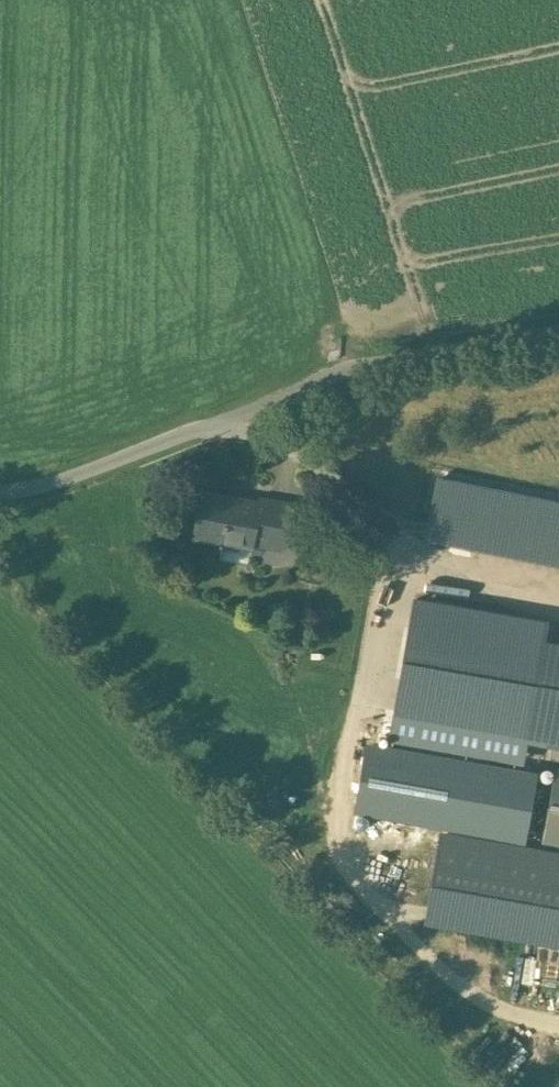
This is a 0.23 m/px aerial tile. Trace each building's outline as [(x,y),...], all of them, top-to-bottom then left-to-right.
[(429,538),(558,563),(558,501),(441,478),(429,538)] [(259,501),(203,491),(195,535),(251,545),(252,542),(284,548),(292,504),(271,500),(270,504),(259,502),(259,501)] [(541,646),(544,627),(419,605),(402,701),(532,724),(531,734),(558,739),(558,649),(541,646)] [(557,767),(544,840),(558,842),(558,768),(557,767)] [(441,836),(425,922),(558,945),(558,857),(498,846),(441,836)]
